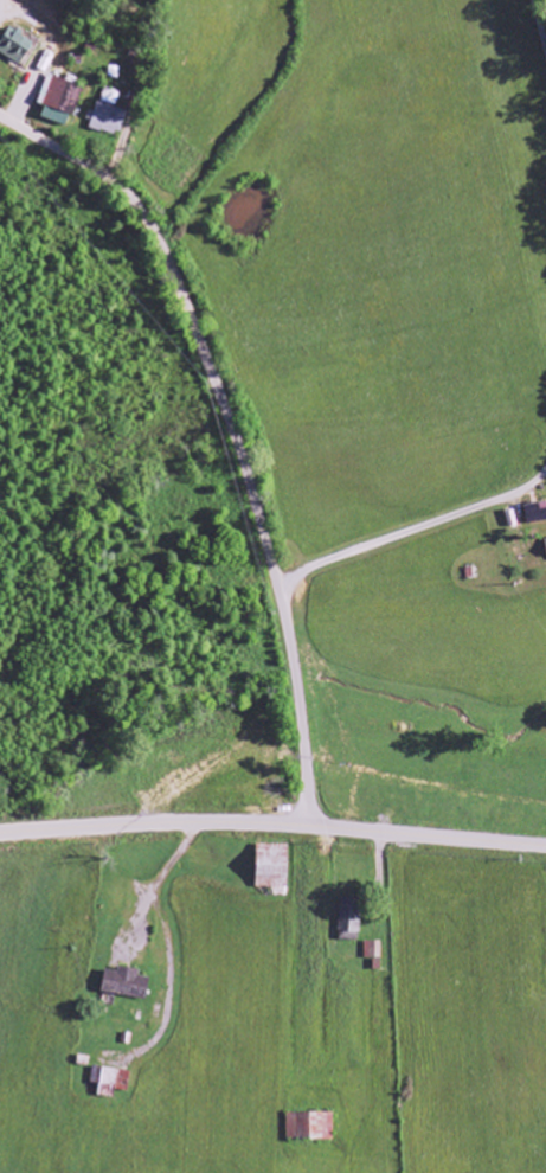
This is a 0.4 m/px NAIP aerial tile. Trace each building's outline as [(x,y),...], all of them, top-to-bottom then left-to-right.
[(8,27),(0,44),(0,53),(24,65),(36,40),(8,27)] [(38,103),(45,105),(41,118),(69,126),(82,86),(47,75),(38,103)] [(544,519),(543,508),(532,508),(533,520),(544,519)] [(354,935),(354,899),(338,899),(338,935),(354,935)] [(102,991),(147,1002),(153,976),(118,968),(117,972),(107,970),(102,991)] [(117,1087),(119,1070),(103,1068),(101,1093),(108,1093),(109,1087),(117,1087)] [(334,1140),(333,1113),(286,1114),(287,1141),(334,1140)]
